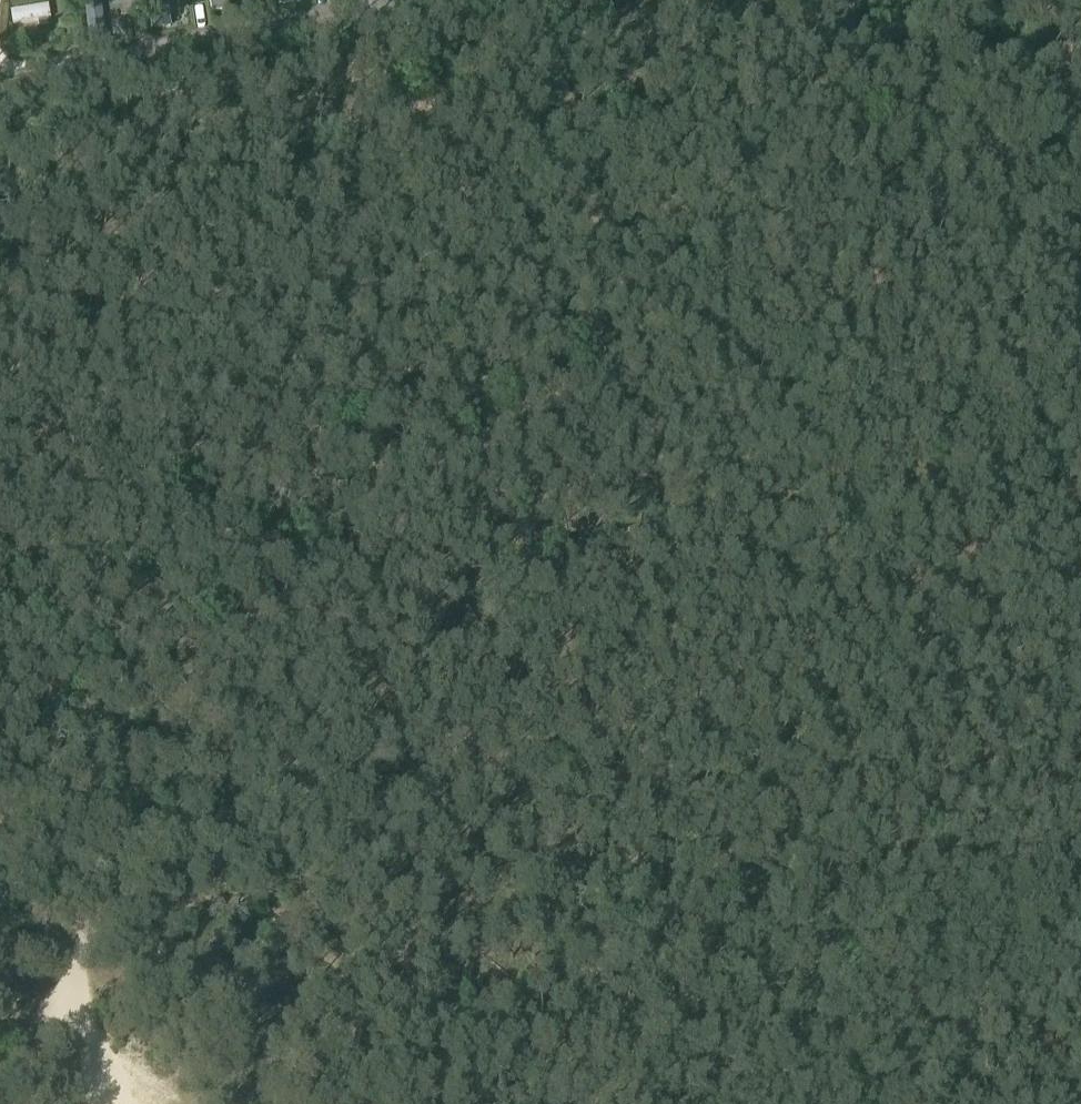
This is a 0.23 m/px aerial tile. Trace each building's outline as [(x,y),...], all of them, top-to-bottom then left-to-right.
[(37,7),(37,0),(0,0),(0,10),(37,7)] [(100,0),(83,0),(85,34),(102,33),(100,0)] [(164,0),(148,0),(153,29),(169,26),(164,0)] [(211,12),(227,9),(225,0),(209,0),(211,12)] [(11,25),(36,21),(37,26),(47,24),(46,20),(49,19),(47,5),(9,11),(11,25)]
